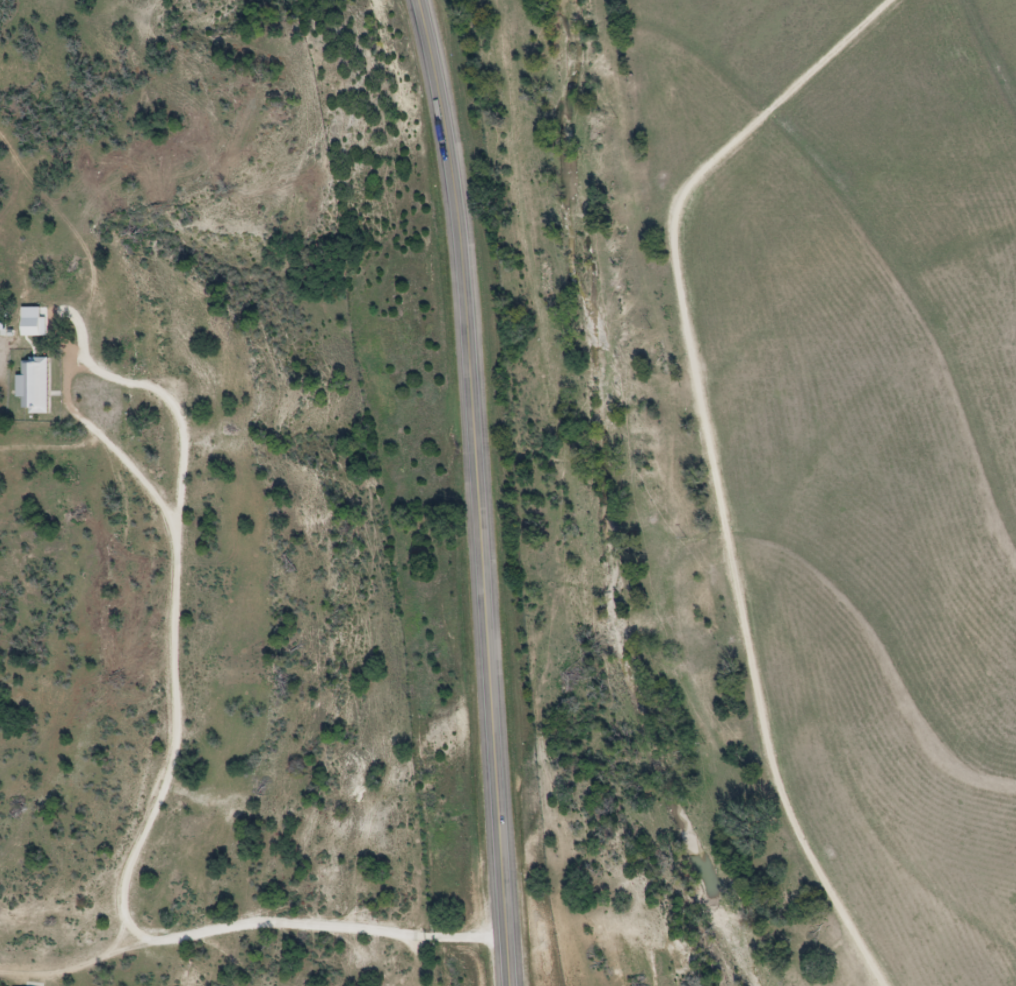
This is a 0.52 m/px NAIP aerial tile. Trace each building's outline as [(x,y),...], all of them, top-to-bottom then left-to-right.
[(53,357),(21,357),(21,408),(32,408),(32,413),(53,413),(53,357)]
